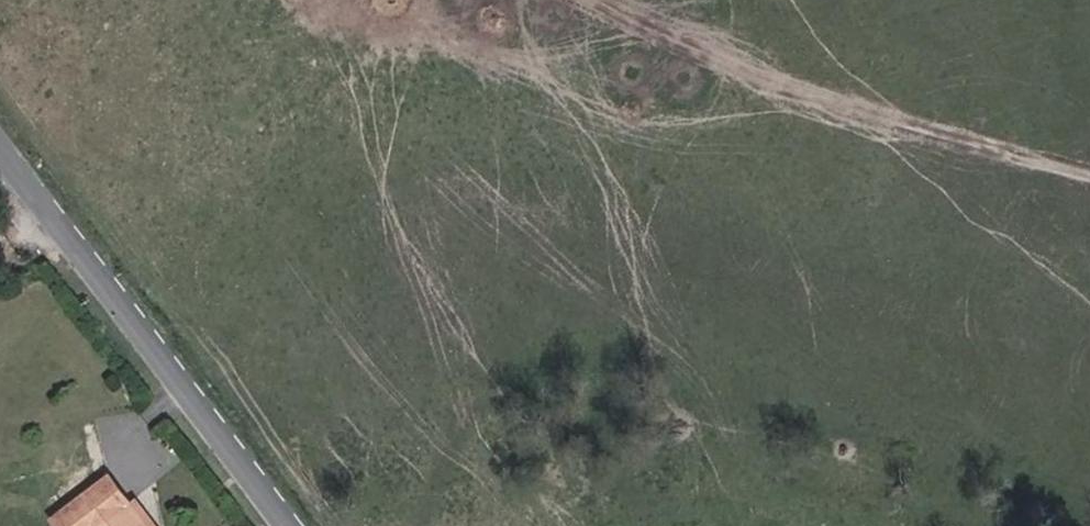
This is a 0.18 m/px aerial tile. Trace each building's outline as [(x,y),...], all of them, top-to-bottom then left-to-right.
[(97,514),(104,508),(84,484),(33,525),(107,525),(97,514)] [(107,525),(120,525),(104,508),(97,514),(107,525)]
